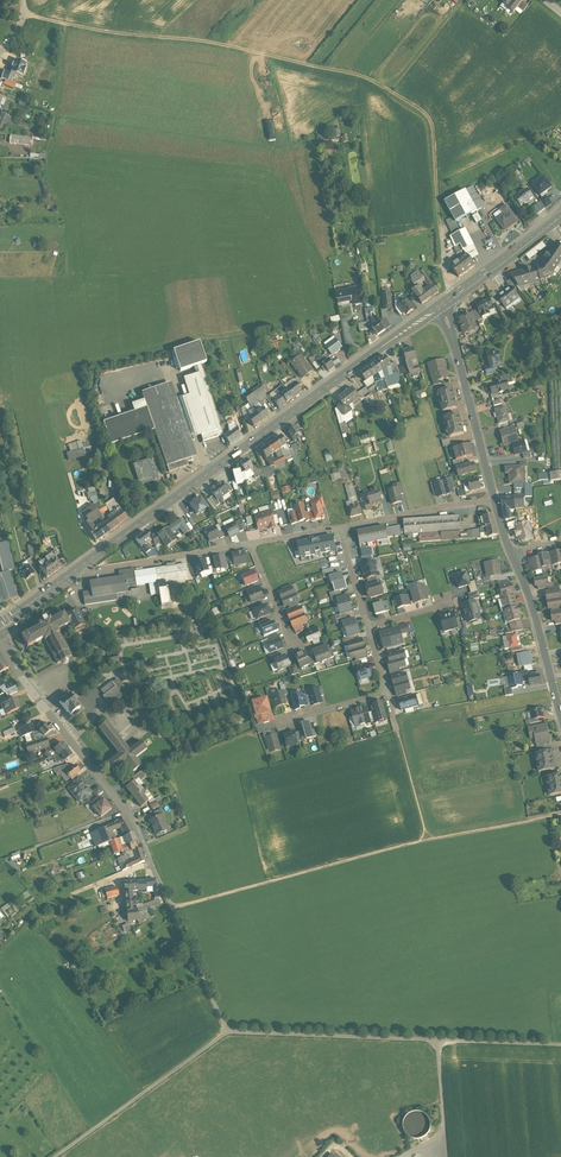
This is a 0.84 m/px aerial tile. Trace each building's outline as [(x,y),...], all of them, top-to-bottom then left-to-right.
[(503,3),(509,7),(508,8),(514,13),(523,1),(523,0),(505,0),(503,3)] [(528,6),(523,1),(517,8),(523,12),(528,6)] [(27,64),(16,60),(11,73),(16,75),(22,77),(27,64)] [(15,80),(16,75),(11,73),(5,71),(2,78),(11,82),(12,79),(15,80)] [(5,85),(14,89),(16,84),(7,81),(5,85)] [(1,113),(0,117),(0,119),(7,122),(9,117),(1,113)] [(27,133),(30,125),(15,119),(12,127),(27,133)] [(31,138),(10,135),(9,143),(30,146),(31,138)] [(520,185),(525,182),(521,175),(516,178),(520,185)] [(534,186),(543,199),(545,197),(543,194),(552,188),(545,179),(534,186)] [(481,189),(484,195),(502,187),(499,181),(481,189)] [(484,207),(473,186),(465,190),(471,201),(472,202),(476,200),(481,209),(484,207)] [(465,190),(445,202),(456,223),(472,214),(466,204),(471,201),(465,190)] [(528,190),(515,199),(521,207),(533,198),(528,190)] [(543,199),(540,201),(546,208),(551,204),(545,197),(543,199)] [(481,209),(476,200),(472,202),(477,211),(481,209)] [(471,201),(466,204),(472,214),(477,211),(472,202),(471,201)] [(500,207),(490,214),(494,219),(495,218),(493,215),(500,210),(502,209),(499,205),(499,206),(500,207)] [(509,210),(506,206),(502,209),(500,210),(505,216),(498,221),(505,231),(518,221),(509,209),(509,210)] [(500,210),(493,215),(495,218),(498,221),(505,216),(500,210)] [(478,214),(473,217),(477,225),(482,222),(478,214)] [(455,221),(447,224),(453,235),(460,232),(455,221)] [(453,235),(450,237),(454,247),(455,247),(460,244),(470,239),(468,235),(467,235),(464,230),(465,230),(464,230),(460,232),(453,235)] [(488,252),(495,249),(489,231),(482,233),(488,252)] [(470,239),(460,244),(463,251),(464,251),(474,246),(470,239)] [(526,254),(529,259),(546,247),(543,242),(526,254)] [(541,267),(539,268),(537,268),(540,282),(549,279),(560,261),(560,248),(557,242),(549,254),(548,254),(545,259),(546,259),(541,267)] [(460,244),(455,247),(454,247),(457,254),(463,251),(460,244)] [(474,246),(464,251),(467,256),(467,255),(470,259),(478,254),(474,246)] [(467,256),(454,265),(456,268),(453,270),(459,278),(475,266),(470,259),(467,255),(467,256)] [(531,269),(525,271),(525,272),(522,273),(521,272),(520,273),(511,275),(520,287),(540,282),(537,268),(536,269),(535,268),(534,269),(531,270),(531,269)] [(433,284),(425,273),(421,276),(424,281),(429,287),(433,284)] [(421,276),(420,277),(419,276),(415,279),(412,282),(416,287),(424,281),(421,276)] [(433,284),(429,287),(426,291),(431,298),(439,292),(433,284)] [(510,287),(506,290),(504,292),(512,303),(518,298),(510,287)] [(361,304),(357,288),(339,292),(341,304),(353,301),(354,306),(361,304)] [(415,289),(413,291),(417,297),(421,294),(417,288),(415,289)] [(421,294),(417,297),(422,304),(431,298),(426,291),(421,294)] [(500,300),(497,296),(494,291),(491,294),(496,303),(500,300)] [(504,292),(502,294),(501,293),(497,296),(500,300),(505,307),(512,303),(504,292)] [(390,294),(383,294),(385,310),(392,309),(390,294)] [(414,310),(404,296),(399,300),(402,304),(398,307),(403,314),(405,313),(407,315),(414,310)] [(479,304),(476,305),(479,309),(482,317),(489,314),(488,311),(494,309),(490,299),(479,304)] [(479,309),(474,311),(478,320),(478,321),(483,319),(482,317),(479,309)] [(474,311),(469,314),(469,315),(470,315),(473,322),(478,320),(474,311)] [(370,321),(373,326),(379,322),(372,314),(371,314),(372,318),(370,319),(370,321)] [(469,315),(460,319),(463,324),(460,325),(464,334),(469,332),(468,330),(472,329),(471,325),(474,324),(473,322),(470,315),(469,315)] [(385,318),(379,322),(385,330),(391,326),(385,318)] [(359,331),(368,330),(367,322),(358,324),(359,331)] [(379,322),(372,327),(378,335),(385,330),(379,322)] [(331,339),(325,343),(325,344),(326,346),(336,339),(335,338),(332,341),(331,339)] [(326,346),(332,355),(342,348),(336,339),(326,346)] [(200,342),(173,351),(176,358),(173,359),(176,369),(179,368),(180,371),(197,366),(202,364),(204,363),(206,363),(200,342)] [(417,360),(414,348),(407,350),(411,362),(417,360)] [(300,349),(295,353),(298,357),(300,356),(303,360),(306,358),(300,349)] [(493,350),(486,352),(490,365),(492,365),(501,362),(499,352),(494,354),(493,350)] [(326,362),(320,366),(321,367),(324,371),(327,368),(329,372),(335,367),(334,366),(331,362),(325,354),(322,356),(323,358),(326,362)] [(303,360),(300,356),(298,357),(295,360),(297,363),(295,365),(297,369),(296,370),(302,378),(312,371),(303,360)] [(391,365),(386,356),(377,363),(382,370),(383,371),(383,373),(387,371),(386,369),(391,366),(392,365),(391,365)] [(326,362),(323,358),(317,362),(320,367),(321,367),(320,366),(326,362)] [(444,360),(428,364),(430,370),(433,369),(436,381),(440,380),(442,380),(443,380),(447,379),(444,367),(446,366),(444,360)] [(401,379),(396,362),(391,365),(392,365),(391,366),(393,374),(393,375),(395,381),(397,380),(401,379)] [(377,363),(368,369),(373,376),(382,370),(377,363)] [(490,365),(485,367),(487,374),(495,372),(492,365),(490,365)] [(373,376),(368,369),(361,374),(366,381),(373,376)] [(204,372),(200,374),(217,430),(201,435),(203,441),(223,435),(222,429),(220,423),(204,372)] [(217,430),(200,374),(199,374),(184,379),(189,395),(201,435),(217,430)] [(393,375),(384,377),(387,387),(398,383),(397,380),(395,381),(393,375)] [(297,377),(293,380),(295,383),(295,382),(299,387),(302,384),(297,377)] [(508,379),(502,381),(489,384),(492,395),(510,391),(508,384),(507,381),(508,381),(508,379)] [(295,383),(287,389),(293,398),(302,391),(299,387),(295,382),(295,383)] [(177,414),(175,407),(175,406),(174,406),(172,399),(170,392),(169,392),(167,385),(167,384),(167,385),(159,387),(158,387),(158,388),(151,390),(150,390),(143,393),(142,393),(142,394),(142,393),(145,400),(144,400),(145,401),(147,407),(147,408),(150,415),(149,415),(150,415),(152,422),(152,423),(155,429),(154,429),(155,430),(157,437),(160,444),(159,444),(160,445),(160,444),(162,451),(162,452),(165,458),(164,459),(165,459),(167,466),(169,472),(188,465),(187,460),(192,458),(192,457),(190,451),(190,450),(189,450),(187,443),(185,436),(185,435),(184,435),(182,429),(182,428),(180,421),(179,421),(177,414),(177,413),(177,414)] [(375,384),(368,388),(373,396),(378,393),(375,384)] [(258,411),(263,407),(261,404),(267,399),(266,397),(263,386),(246,399),(249,405),(252,408),(254,407),(258,411)] [(433,386),(426,388),(428,394),(435,393),(433,386)] [(368,388),(367,387),(361,390),(364,398),(373,396),(368,388)] [(357,394),(353,388),(346,393),(353,403),(360,398),(357,394)] [(287,389),(280,394),(286,402),(293,398),(287,389)] [(425,389),(415,392),(417,399),(427,396),(425,389)] [(452,390),(439,393),(439,394),(441,399),(439,399),(441,406),(442,406),(443,411),(444,412),(450,410),(457,408),(455,401),(456,401),(455,397),(454,397),(452,390)] [(353,403),(346,393),(338,399),(342,404),(345,408),(349,406),(352,403),(353,403)] [(286,402),(280,394),(273,400),(272,400),(275,403),(278,408),(286,402)] [(201,435),(189,395),(183,397),(196,437),(201,435)] [(269,395),(266,397),(267,399),(271,405),(275,403),(272,400),(273,400),(269,395)] [(196,437),(183,397),(177,399),(181,412),(190,439),(196,437)] [(345,408),(342,404),(338,407),(338,408),(345,416),(352,411),(349,406),(345,408)] [(251,408),(247,411),(244,407),(241,409),(245,420),(248,419),(251,417),(250,416),(251,415),(252,416),(256,413),(252,408),(251,408)] [(258,411),(254,407),(252,408),(256,413),(261,421),(268,416),(262,408),(258,411)] [(506,407),(495,410),(499,424),(510,421),(506,407)] [(147,408),(103,422),(111,445),(155,430),(147,408)] [(190,439),(181,412),(177,414),(179,421),(180,421),(182,428),(182,429),(184,435),(185,435),(185,436),(187,443),(191,442),(190,439)] [(251,417),(248,419),(253,427),(261,421),(256,413),(252,416),(251,417)] [(452,417),(446,418),(446,419),(447,424),(446,424),(448,431),(449,431),(450,436),(451,437),(463,433),(461,426),(462,426),(461,422),(460,423),(458,415),(452,417)] [(228,423),(230,433),(237,427),(235,422),(228,423)] [(295,426),(287,431),(294,441),(299,437),(297,434),(299,432),(295,426)] [(230,433),(224,437),(230,444),(240,436),(237,427),(230,433)] [(514,427),(500,431),(504,446),(512,444),(519,442),(514,427)] [(281,436),(276,439),(281,448),(283,447),(286,444),(281,436)] [(276,439),(266,446),(269,450),(271,455),(279,450),(281,448),(276,439)] [(449,439),(442,441),(444,447),(449,446),(450,446),(449,439)] [(519,442),(512,444),(516,455),(522,453),(527,452),(527,451),(524,441),(519,442)] [(77,442),(69,444),(71,452),(79,449),(77,442)] [(456,448),(454,448),(457,460),(463,459),(473,456),(470,444),(456,448)] [(269,450),(266,446),(260,450),(266,458),(271,455),(269,450)] [(285,450),(283,447),(281,448),(283,456),(285,460),(290,457),(286,449),(285,450)] [(83,448),(67,453),(69,461),(85,456),(83,448)] [(529,451),(527,451),(527,452),(522,453),(524,459),(531,458),(529,451)] [(271,455),(266,458),(267,461),(268,461),(270,466),(270,467),(274,465),(273,461),(271,455)] [(281,457),(273,461),(274,465),(285,460),(283,456),(281,457)] [(246,459),(240,464),(245,472),(245,473),(252,468),(246,459)] [(147,461),(135,465),(140,480),(142,479),(146,478),(147,481),(150,479),(150,480),(156,478),(153,468),(149,469),(147,462),(147,461)] [(462,467),(461,467),(461,468),(458,468),(458,469),(459,472),(457,472),(458,477),(476,472),(474,464),(462,467)] [(270,466),(263,469),(266,479),(276,474),(274,465),(270,467),(270,466)] [(340,472),(331,474),(333,481),(346,477),(343,465),(338,467),(340,472)] [(520,467),(506,468),(506,474),(509,474),(509,484),(514,484),(521,484),(525,484),(524,467),(520,467)] [(239,470),(233,472),(235,481),(236,484),(237,484),(243,483),(242,481),(246,480),(244,473),(240,474),(239,470)] [(538,474),(539,481),(551,479),(551,481),(560,480),(560,472),(553,472),(538,474)] [(478,479),(468,481),(468,482),(463,483),(464,487),(469,486),(470,491),(480,488),(478,479)] [(450,480),(443,482),(446,495),(454,493),(453,489),(450,480)] [(233,490),(226,482),(222,485),(228,492),(229,493),(233,490)] [(435,484),(437,493),(439,497),(446,495),(443,482),(435,484)] [(217,486),(214,488),(214,487),(211,490),(210,491),(213,495),(217,500),(228,492),(222,485),(221,483),(220,483),(217,485),(217,486)] [(346,502),(350,517),(361,515),(354,483),(345,485),(349,501),(346,502)] [(398,488),(389,491),(390,497),(389,497),(390,500),(391,500),(392,504),(402,502),(400,494),(398,488)] [(379,489),(372,491),(373,494),(368,496),(370,502),(372,509),(372,506),(382,503),(380,496),(380,494),(381,492),(379,490),(379,489)] [(213,495),(210,498),(216,507),(220,504),(217,500),(213,495)] [(523,496),(515,497),(515,506),(515,508),(524,507),(523,496)] [(515,497),(502,498),(503,509),(506,509),(506,507),(515,506),(515,497)] [(207,507),(201,498),(197,500),(196,499),(193,502),(194,503),(190,505),(197,514),(201,512),(201,513),(205,510),(204,509),(207,507)] [(106,510),(108,509),(105,505),(102,499),(99,500),(100,507),(103,505),(106,510)] [(128,519),(113,499),(105,505),(109,512),(112,515),(119,525),(128,519)] [(314,512),(309,513),(311,520),(311,521),(316,519),(316,520),(321,518),(322,519),(324,519),(325,517),(324,516),(323,515),(323,514),(322,510),(321,510),(321,507),(319,503),(318,499),(314,501),(311,502),(310,504),(311,506),(313,508),(314,512)] [(100,507),(99,501),(93,505),(98,512),(102,509),(100,507)] [(93,505),(82,513),(88,521),(91,524),(99,518),(102,516),(98,512),(93,505)] [(274,505),(268,506),(269,511),(270,511),(272,517),(277,515),(274,505)] [(305,513),(303,506),(301,505),(296,507),(295,508),(296,512),(297,512),(300,522),(305,521),(306,522),(311,520),(309,513),(306,514),(305,513)] [(269,511),(259,514),(260,518),(255,519),(258,530),(268,527),(269,529),(275,527),(272,517),(270,511),(269,511)] [(296,512),(288,514),(291,525),(300,522),(297,512),(296,512)] [(119,525),(112,515),(107,518),(109,520),(106,522),(106,523),(104,524),(110,532),(119,525)] [(493,515),(478,518),(480,526),(482,525),(483,528),(481,529),(480,529),(481,529),(486,527),(496,525),(493,515)] [(459,516),(404,520),(405,535),(413,534),(419,534),(419,533),(460,530),(460,523),(459,516)] [(181,518),(167,528),(171,533),(179,527),(185,523),(181,518)] [(242,519),(234,523),(239,532),(245,529),(242,519)] [(517,520),(507,523),(509,530),(515,529),(519,527),(517,520)] [(91,524),(88,521),(84,524),(91,534),(95,530),(91,524)] [(185,523),(179,527),(184,535),(190,530),(185,523)] [(234,523),(224,528),(229,537),(239,532),(234,523)] [(110,532),(104,524),(104,525),(100,527),(106,535),(110,532)] [(519,527),(515,529),(516,532),(515,533),(517,539),(518,539),(519,542),(533,538),(529,524),(519,527)] [(496,525),(486,527),(487,532),(489,538),(498,536),(496,525)] [(400,526),(386,528),(387,537),(395,535),(395,537),(401,536),(400,526)] [(95,530),(91,534),(97,541),(106,535),(100,527),(95,530)] [(215,527),(205,531),(210,541),(219,536),(217,532),(215,527)] [(385,527),(374,529),(376,541),(388,539),(386,528),(385,527)] [(158,535),(161,539),(163,541),(167,547),(176,541),(171,533),(167,528),(158,535)] [(374,529),(358,532),(360,544),(368,543),(376,541),(374,529)] [(480,529),(472,530),(472,539),(481,538),(481,529),(480,529)] [(460,530),(419,533),(419,534),(419,537),(420,542),(461,539),(461,534),(460,530)] [(145,532),(136,539),(142,547),(146,544),(151,541),(145,532)] [(158,535),(157,533),(152,536),(156,546),(163,541),(161,539),(158,535)] [(301,557),(336,551),(333,536),(299,543),(301,557)] [(57,553),(54,549),(57,547),(55,541),(46,547),(53,556),(57,553)] [(0,543),(0,563),(2,573),(8,571),(8,572),(14,569),(8,542),(0,543)] [(368,543),(360,544),(362,557),(363,557),(368,556),(373,555),(371,548),(368,548),(368,543)] [(151,551),(146,544),(142,547),(149,557),(159,556),(158,550),(156,547),(151,551)] [(552,552),(553,552),(555,564),(560,563),(560,556),(560,550),(552,552)] [(246,563),(244,552),(232,554),(234,565),(246,563)] [(545,553),(538,555),(539,557),(541,567),(548,566),(545,553)] [(224,556),(213,558),(215,566),(216,570),(226,568),(224,556)] [(539,557),(532,558),(533,559),(535,571),(542,570),(541,567),(539,557)] [(48,563),(46,558),(42,561),(40,560),(37,562),(42,568),(40,569),(46,578),(54,572),(48,564),(48,563)] [(52,561),(48,564),(54,572),(61,567),(54,558),(51,560),(52,561)] [(203,559),(194,563),(195,567),(198,575),(200,574),(208,571),(203,559)] [(497,561),(484,563),(487,577),(490,577),(501,575),(500,568),(499,568),(497,561)] [(363,565),(361,566),(361,567),(361,568),(361,569),(362,569),(363,573),(377,569),(375,562),(372,563),(363,565)] [(175,563),(166,565),(166,567),(155,569),(157,582),(157,583),(165,582),(187,578),(185,564),(175,566),(175,563)] [(23,576),(26,579),(34,574),(28,566),(24,568),(23,567),(19,569),(20,571),(21,572),(19,574),(22,577),(23,576)] [(198,575),(195,567),(191,568),(195,578),(201,576),(200,574),(198,575)] [(119,578),(89,582),(91,591),(82,593),(84,605),(117,600),(116,594),(127,592),(126,585),(136,584),(136,585),(149,583),(157,582),(155,569),(134,572),(133,569),(118,571),(119,578)] [(377,569),(363,573),(364,576),(363,577),(364,578),(365,579),(365,580),(367,579),(376,577),(379,576),(377,569)] [(17,597),(8,572),(8,571),(2,573),(0,574),(0,605),(17,597)] [(241,576),(245,586),(258,581),(254,571),(241,576)] [(334,575),(329,577),(332,584),(333,584),(344,581),(342,573),(334,575)] [(456,576),(459,588),(469,585),(470,585),(469,583),(466,573),(456,576)] [(547,577),(534,579),(535,586),(538,586),(539,589),(548,588),(551,587),(550,583),(548,583),(547,577)] [(344,581),(333,584),(335,592),(340,591),(347,589),(345,581),(344,581)] [(471,593),(478,591),(476,581),(469,583),(470,585),(469,585),(471,593)] [(159,594),(157,582),(149,583),(151,596),(159,594)] [(165,582),(157,583),(161,605),(171,604),(168,588),(166,588),(165,582)] [(378,584),(367,587),(368,591),(367,591),(368,595),(370,595),(371,598),(383,595),(380,583),(378,584)] [(511,585),(500,588),(502,595),(513,592),(514,592),(512,584),(511,585)] [(423,585),(417,587),(421,602),(428,600),(427,597),(424,587),(423,585)] [(256,586),(246,590),(247,594),(256,591),(257,590),(256,586)] [(417,587),(411,589),(414,601),(415,604),(421,602),(417,587)] [(139,588),(130,590),(130,592),(127,592),(116,594),(117,600),(131,597),(131,598),(140,597),(139,588)] [(293,588),(283,592),(279,593),(282,600),(295,595),(293,588)] [(256,591),(247,594),(251,603),(262,598),(259,590),(257,590),(256,591)] [(559,590),(549,592),(546,592),(547,601),(560,599),(559,590)] [(471,593),(468,594),(470,602),(475,601),(475,600),(480,598),(478,591),(471,593)] [(513,592),(502,595),(500,595),(505,611),(506,611),(517,608),(513,592)] [(295,595),(282,600),(285,607),(288,605),(298,601),(295,595)] [(342,598),(337,599),(339,607),(352,603),(349,595),(342,598)] [(405,596),(395,599),(398,609),(408,606),(407,605),(405,596)] [(547,601),(548,609),(551,609),(560,607),(560,600),(560,599),(547,601)] [(470,602),(463,605),(466,616),(465,617),(466,621),(467,621),(468,622),(480,619),(475,601),(470,602)] [(339,607),(338,607),(340,615),(345,614),(353,612),(351,604),(352,604),(352,603),(339,607)] [(383,603),(373,605),(376,615),(385,612),(383,603)] [(259,604),(249,608),(251,612),(253,611),(261,608),(259,604)] [(261,608),(253,611),(257,620),(270,614),(266,605),(261,608)] [(517,608),(506,611),(505,611),(502,612),(504,618),(507,617),(508,618),(509,623),(510,622),(520,620),(520,619),(519,614),(520,614),(518,607),(517,608)] [(288,613),(287,613),(290,620),(304,615),(301,608),(297,609),(288,613)] [(76,609),(65,615),(70,624),(73,631),(85,625),(81,618),(78,613),(76,609)] [(84,610),(83,611),(86,616),(88,619),(92,617),(89,612),(84,610)] [(551,613),(552,621),(555,621),(560,620),(560,611),(552,613),(551,613)] [(456,620),(453,612),(450,613),(450,615),(447,616),(451,631),(457,629),(458,629),(456,620)] [(64,614),(51,620),(50,618),(39,624),(40,627),(22,636),(27,647),(44,638),(54,658),(53,658),(55,662),(56,662),(58,664),(61,662),(62,662),(64,664),(67,663),(69,661),(68,658),(69,658),(72,656),(59,631),(70,624),(65,615),(64,614)] [(304,615),(290,620),(293,628),(301,624),(307,622),(304,615)] [(447,616),(444,617),(443,615),(440,616),(442,624),(444,632),(445,632),(451,631),(447,616)] [(268,619),(258,623),(260,627),(270,623),(268,619)] [(347,621),(342,622),(342,623),(345,630),(346,630),(357,627),(357,626),(355,619),(347,621)] [(520,620),(510,622),(513,632),(523,630),(520,620)] [(270,623),(260,627),(263,633),(262,633),(264,637),(268,635),(267,635),(278,631),(276,625),(275,625),(273,622),(270,623)] [(301,624),(294,627),(296,634),(301,633),(303,630),(301,624)] [(408,625),(399,627),(399,628),(401,634),(410,632),(408,625)] [(357,627),(346,630),(348,638),(353,636),(360,634),(358,626),(357,626),(357,627)] [(399,628),(384,632),(382,631),(381,632),(380,633),(380,635),(382,635),(384,642),(382,645),(383,647),(385,649),(388,648),(389,645),(398,643),(398,645),(404,644),(401,634),(399,628)] [(318,630),(310,633),(306,635),(309,643),(313,641),(321,638),(318,630)] [(516,635),(507,636),(508,641),(504,642),(505,649),(511,648),(518,647),(518,646),(516,635)] [(279,639),(270,642),(267,644),(270,653),(282,648),(279,639)] [(352,644),(347,645),(349,652),(364,648),(362,641),(352,644)] [(471,651),(478,650),(478,643),(470,644),(471,651)] [(326,646),(320,649),(324,661),(331,658),(328,650),(326,646)] [(364,648),(349,652),(351,659),(356,658),(366,655),(364,648)] [(324,661),(320,649),(313,652),(314,655),(318,663),(324,661)] [(305,652),(302,654),(297,656),(296,656),(297,659),(299,663),(300,667),(303,666),(304,667),(310,665),(310,664),(308,659),(308,658),(307,655),(306,655),(305,652)] [(389,656),(388,656),(390,663),(404,659),(406,659),(404,652),(389,656)] [(529,652),(520,654),(521,659),(523,659),(524,666),(531,664),(532,664),(529,652)] [(117,655),(107,657),(108,663),(119,661),(117,655)] [(274,660),(278,671),(289,667),(284,656),(281,658),(274,660)] [(9,669),(0,657),(0,674),(9,669)] [(404,659),(390,663),(388,663),(390,670),(399,668),(406,666),(404,659)] [(356,661),(352,663),(354,669),(357,668),(357,667),(361,666),(359,660),(356,661)] [(361,666),(357,667),(357,668),(361,680),(372,677),(368,664),(361,666)] [(296,665),(289,668),(292,675),(299,673),(296,665)] [(535,673),(531,674),(531,676),(528,676),(529,681),(530,686),(540,684),(538,675),(535,675),(535,673)] [(392,678),(394,685),(408,681),(406,674),(401,675),(392,678)] [(520,675),(509,677),(511,686),(511,689),(512,689),(517,688),(517,686),(522,686),(521,682),(521,678),(520,675)] [(124,688),(117,679),(112,682),(119,692),(122,689),(124,688)] [(408,681),(394,685),(396,693),(397,693),(405,690),(410,689),(408,681)] [(1,683),(1,682),(1,683),(0,682),(0,683),(0,696),(5,693),(5,694),(7,696),(9,696),(7,692),(15,689),(13,683),(3,688),(2,686),(3,686),(2,685),(2,686),(1,683)] [(112,682),(101,690),(105,695),(103,696),(110,705),(116,701),(113,697),(119,692),(112,682)] [(511,686),(504,687),(506,696),(513,695),(512,689),(511,689),(511,686)] [(313,691),(308,692),(309,695),(306,696),(308,705),(312,704),(312,706),(322,703),(321,696),(318,688),(313,689),(313,691)] [(119,692),(113,697),(116,701),(126,693),(122,689),(119,692)] [(278,693),(272,695),(276,707),(285,704),(283,696),(282,693),(281,693),(278,694),(278,693)] [(301,693),(296,694),(296,697),(292,698),(295,710),(300,709),(300,707),(305,706),(302,696),(301,693)] [(75,701),(70,695),(60,703),(67,713),(68,712),(71,715),(73,713),(78,710),(80,708),(77,705),(78,704),(76,700),(75,701)] [(416,695),(398,700),(401,710),(418,706),(416,695)] [(266,698),(252,702),(257,718),(258,717),(257,715),(262,714),(263,716),(266,715),(264,711),(265,711),(266,709),(266,708),(268,707),(266,698)] [(15,699),(3,704),(7,714),(18,710),(16,705),(18,704),(15,699)] [(382,702),(374,705),(376,713),(379,722),(387,720),(382,702)] [(368,713),(366,708),(364,708),(364,707),(359,709),(363,725),(370,723),(368,713)] [(359,709),(354,710),(354,711),(351,712),(353,717),(356,727),(363,725),(359,709)] [(544,709),(531,711),(532,719),(532,720),(538,719),(545,717),(544,709)] [(258,717),(257,718),(258,725),(264,723),(269,722),(268,718),(266,719),(266,715),(263,716),(258,717)] [(129,750),(107,722),(99,729),(119,754),(107,764),(113,771),(125,762),(133,772),(141,766),(135,758),(147,749),(141,741),(129,750)] [(309,722),(303,724),(303,725),(306,736),(307,739),(313,737),(312,730),(309,722)] [(258,725),(255,726),(258,733),(262,732),(266,731),(264,723),(258,725)] [(34,733),(29,724),(19,730),(22,737),(30,734),(34,733)] [(48,724),(40,730),(45,736),(52,730),(53,730),(48,724)] [(547,725),(536,726),(536,728),(529,729),(530,736),(535,735),(537,746),(544,744),(546,744),(546,743),(550,742),(549,737),(546,737),(546,735),(547,735),(547,734),(547,733),(547,732),(546,732),(545,732),(545,730),(548,730),(547,725)] [(4,737),(16,732),(14,728),(3,732),(5,736),(4,737)] [(154,731),(141,741),(147,749),(149,752),(163,742),(154,731)] [(276,735),(273,736),(270,733),(271,733),(269,731),(268,732),(267,731),(267,732),(266,731),(262,732),(264,739),(265,738),(268,749),(273,748),(274,751),(280,750),(276,735)] [(301,731),(295,733),(297,742),(303,740),(302,737),(301,731)] [(294,732),(283,735),(286,746),(290,745),(290,746),(294,745),(294,744),(298,743),(297,742),(295,733),(294,732)] [(38,741),(37,741),(33,742),(25,745),(28,754),(45,748),(49,747),(48,746),(46,738),(45,738),(38,741)] [(57,747),(55,749),(54,749),(55,750),(56,751),(59,755),(60,755),(67,749),(63,743),(57,747)] [(55,744),(48,746),(49,747),(45,748),(46,753),(48,752),(49,753),(52,752),(55,750),(54,749),(55,749),(57,747),(55,744)] [(25,745),(19,747),(22,756),(28,754),(25,745)] [(72,756),(67,749),(60,755),(62,757),(65,761),(67,759),(68,761),(70,759),(69,758),(72,756)] [(552,752),(536,755),(537,755),(538,760),(537,760),(538,766),(539,766),(540,771),(539,771),(539,772),(555,769),(553,762),(554,762),(553,759),(552,752)] [(66,782),(71,778),(66,771),(69,769),(66,765),(55,769),(57,777),(60,776),(66,782)] [(73,768),(72,766),(69,769),(66,771),(71,778),(76,774),(80,771),(76,766),(73,768)] [(141,771),(133,778),(135,781),(138,779),(140,782),(146,777),(141,771)] [(547,778),(547,779),(548,778),(549,783),(548,783),(549,790),(550,790),(551,794),(550,795),(560,793),(560,775),(547,778)] [(91,792),(80,779),(80,780),(74,784),(69,789),(80,802),(83,800),(83,799),(85,799),(87,798),(87,796),(87,795),(91,792)] [(137,788),(133,783),(126,788),(133,797),(143,790),(140,787),(137,788)] [(92,791),(97,797),(103,792),(98,786),(92,791)] [(143,790),(133,797),(141,807),(148,802),(143,796),(146,794),(144,792),(143,790)] [(148,802),(149,803),(155,801),(147,791),(144,792),(146,794),(143,796),(148,802)] [(99,796),(90,803),(93,808),(103,800),(99,796)] [(103,800),(93,808),(101,817),(111,809),(104,800),(103,800)] [(161,809),(154,812),(156,818),(162,815),(162,816),(164,815),(161,809)] [(156,818),(149,821),(156,835),(163,832),(161,829),(167,827),(162,816),(162,815),(156,818)] [(126,819),(118,823),(126,836),(127,836),(134,833),(126,819)] [(119,823),(107,827),(109,831),(111,831),(121,827),(119,823)] [(115,836),(111,837),(109,831),(107,827),(100,830),(93,833),(98,846),(105,843),(110,842),(113,841),(116,840),(115,836)] [(134,833),(127,836),(126,836),(124,837),(128,845),(129,845),(137,842),(134,833)] [(124,837),(117,839),(120,847),(128,845),(124,837)] [(113,841),(110,842),(114,854),(121,852),(122,851),(120,847),(117,839),(116,840),(113,841)] [(128,845),(120,847),(122,851),(121,852),(125,851),(125,854),(131,851),(129,845),(128,845)] [(136,859),(131,862),(127,863),(129,868),(138,864),(145,862),(140,849),(135,850),(136,859)] [(124,856),(118,859),(123,871),(129,868),(127,863),(125,859),(124,856)] [(11,860),(8,864),(16,870),(19,865),(11,860)] [(161,895),(155,879),(150,879),(150,885),(152,884),(156,897),(158,896),(161,895)] [(145,880),(136,881),(137,891),(138,891),(142,890),(142,892),(147,891),(146,885),(145,880)] [(136,881),(124,882),(125,892),(130,891),(137,891),(136,881)] [(117,887),(105,890),(107,898),(119,895),(117,887)] [(156,900),(143,905),(143,908),(146,907),(146,909),(160,903),(158,896),(156,897),(156,900)] [(140,899),(132,900),(132,897),(130,897),(132,905),(140,904),(142,904),(140,899)] [(142,908),(137,909),(138,919),(143,918),(142,917),(145,916),(146,919),(149,918),(146,909),(146,907),(143,908),(142,908)] [(132,910),(127,911),(128,921),(138,920),(138,919),(137,909),(132,910)] [(431,1115),(412,1111),(408,1126),(414,1128),(413,1132),(417,1133),(420,1134),(420,1131),(427,1133),(431,1115)]
